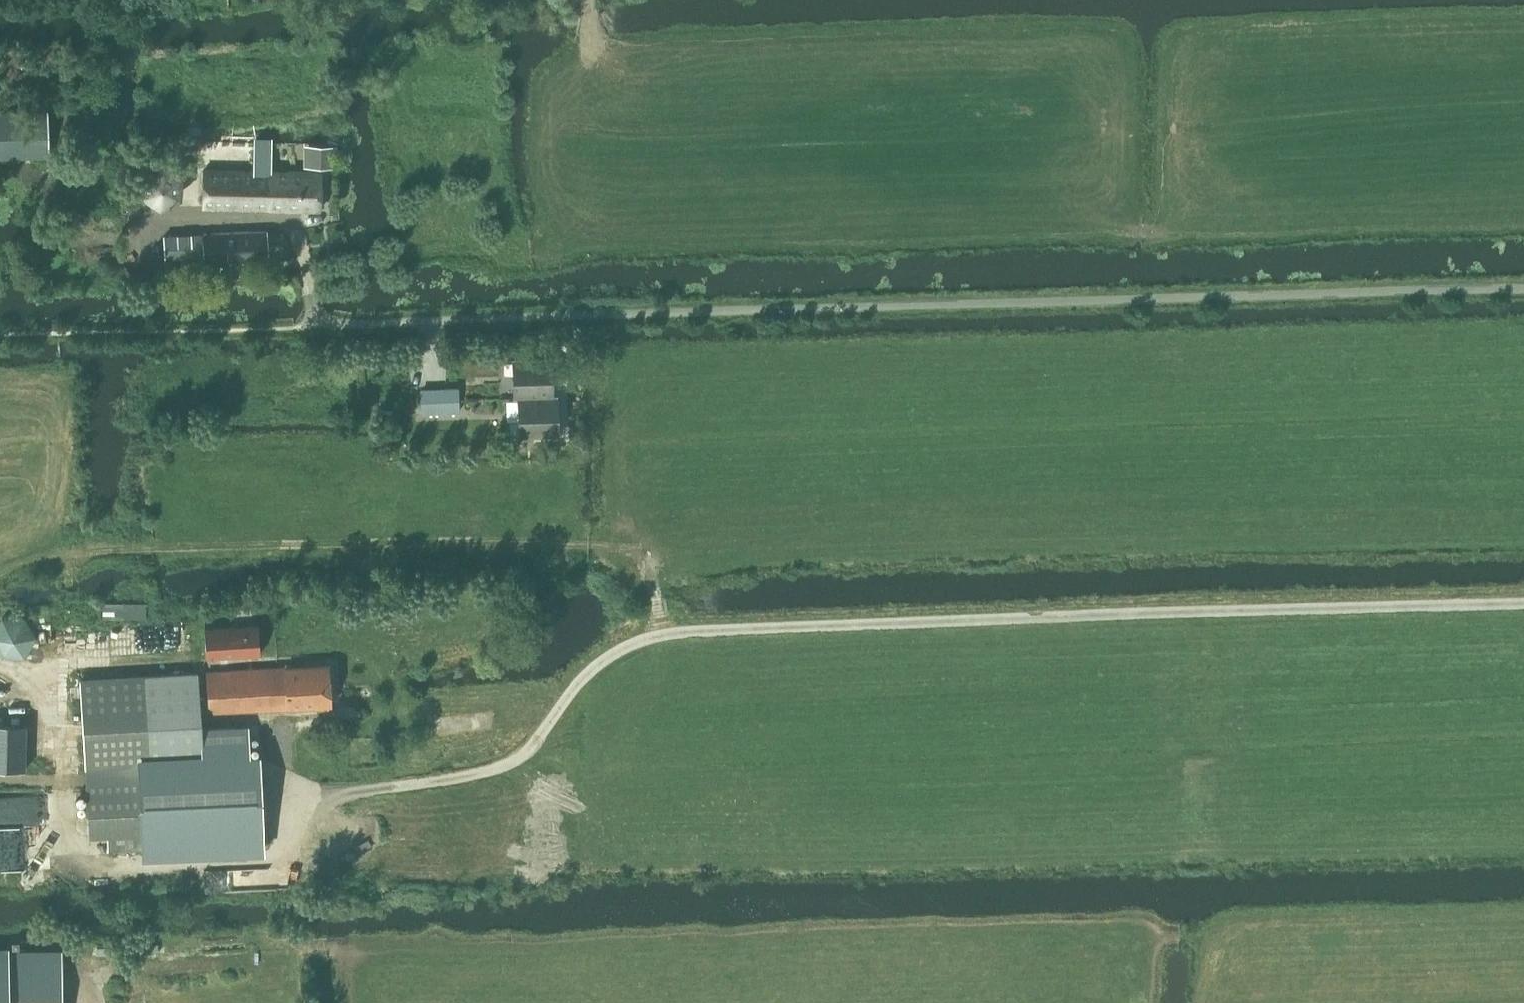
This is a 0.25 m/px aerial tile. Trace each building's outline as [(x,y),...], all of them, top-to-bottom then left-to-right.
[(49,111),(0,112),(0,159),(50,157),(49,111)] [(320,209),(321,172),(269,171),(270,144),(253,143),(252,170),(204,169),(203,207),(320,209)] [(304,145),(304,167),(337,167),(337,145),(304,145)] [(182,196),(183,174),(164,161),(143,171),(142,194),(161,207),(182,196)] [(265,231),(205,235),(206,260),(267,257),(265,231)] [(515,398),(519,398),(519,397),(553,396),(552,358),(513,360),(515,398)] [(445,388),(446,412),(459,412),(458,387),(445,388)] [(558,434),(557,408),(557,396),(553,396),(519,397),(519,398),(520,436),(558,434)] [(208,658),(261,654),(259,624),(206,628),(208,658)] [(329,664),(263,668),(208,672),(210,713),(332,705),(329,664)] [(145,673),(80,676),(84,765),(141,762),(150,762),(202,759),(201,727),(198,670),(145,673)] [(249,725),(201,727),(202,759),(251,757),(249,725)] [(141,762),(84,765),(88,837),(143,834),(144,853),(264,848),(260,757),(251,757),(202,759),(150,762),(141,762)] [(0,951),(0,1002),(62,1002),(61,952),(9,952),(9,951),(0,951)]
